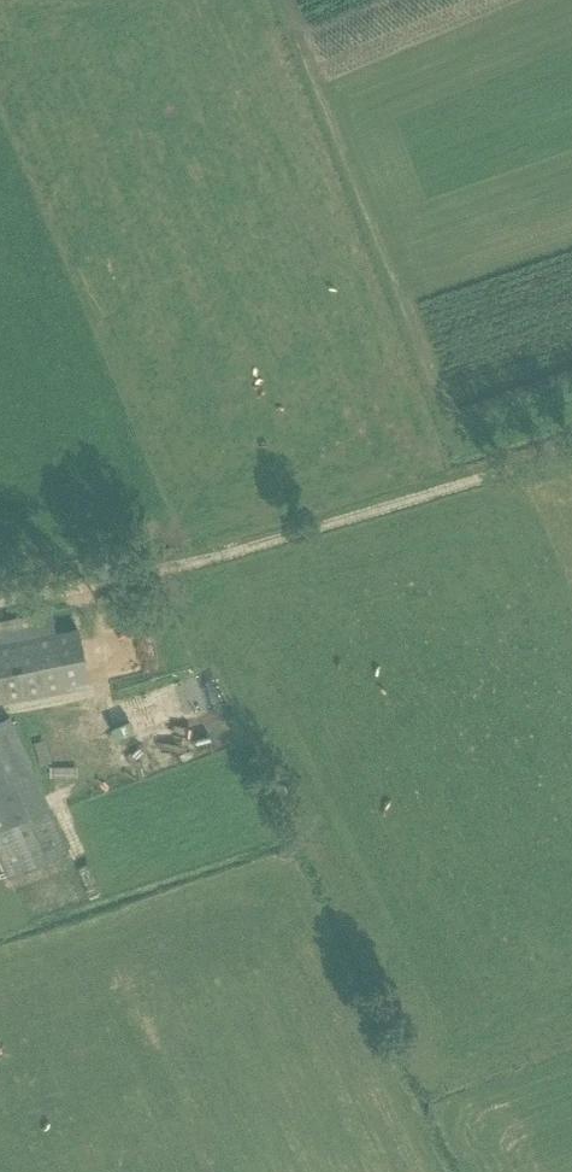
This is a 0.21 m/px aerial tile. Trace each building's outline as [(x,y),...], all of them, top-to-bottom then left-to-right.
[(22,572),(4,576),(6,586),(24,583),(22,572)] [(0,619),(0,638),(9,636),(10,641),(0,643),(0,704),(89,686),(77,627),(54,631),(50,611),(49,608),(0,619)] [(116,650),(99,650),(99,677),(116,677),(116,650)] [(7,878),(68,851),(8,715),(0,718),(0,863),(7,878)]
